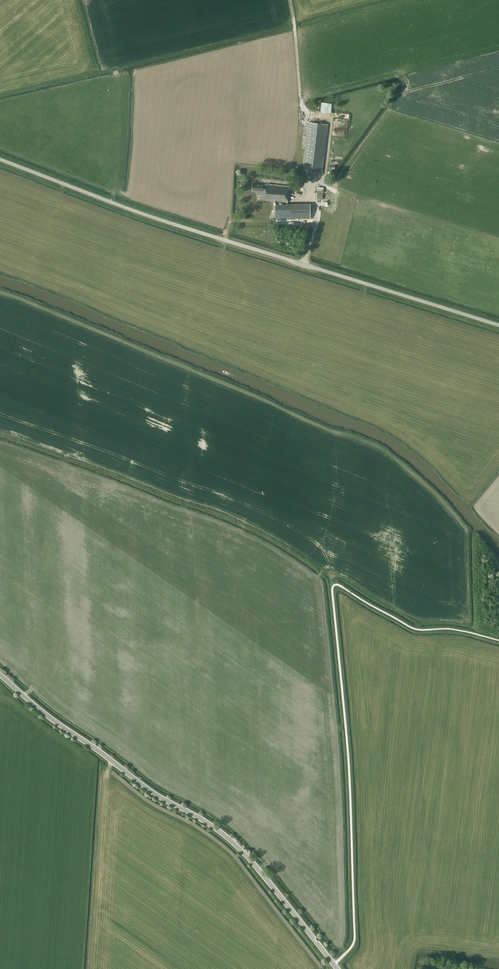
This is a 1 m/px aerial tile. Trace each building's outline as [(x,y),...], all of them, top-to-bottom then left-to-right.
[(328,124),(309,122),(303,170),(322,172),(328,124)] [(288,202),(290,185),(268,183),(268,185),(253,183),(252,190),(262,191),(261,199),(286,202),(288,202)] [(311,204),(276,204),(276,218),(311,218),(311,204)]
